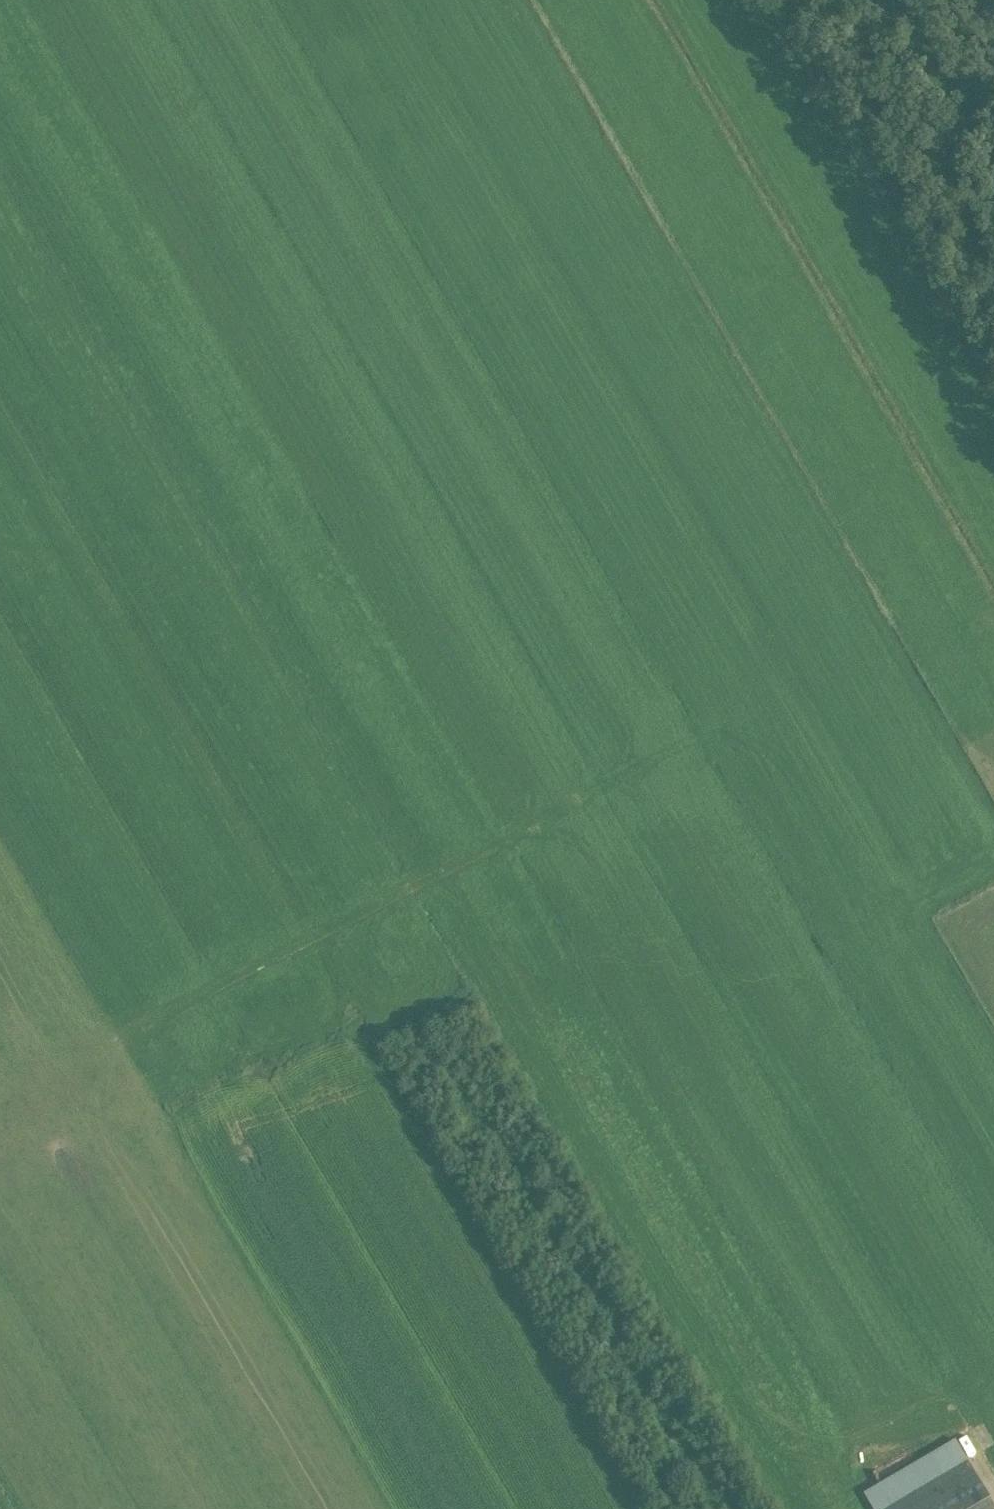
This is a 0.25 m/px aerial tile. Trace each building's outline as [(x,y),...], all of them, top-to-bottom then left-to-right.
[(956,1440),(864,1494),(873,1508),(993,1508),(993,1505),(956,1440)]
